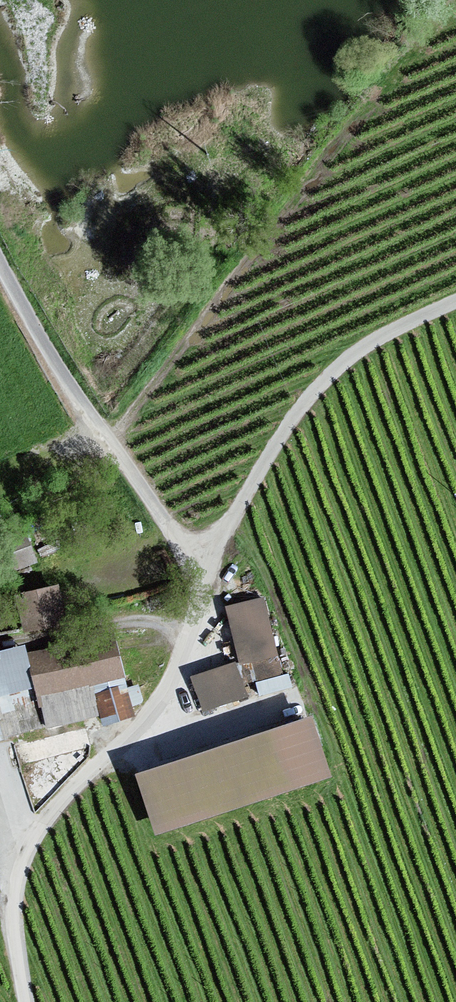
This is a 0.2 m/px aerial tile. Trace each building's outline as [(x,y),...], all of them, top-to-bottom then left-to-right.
[(63,593),(20,605),(30,643),(73,631),(63,593)] [(267,606),(231,613),(241,669),(278,662),(267,606)] [(135,720),(111,634),(21,659),(42,732),(96,717),(100,730),(135,720)] [(247,703),(235,669),(195,684),(207,717),(247,703)] [(334,783),(314,724),(144,780),(164,840),(334,783)]
